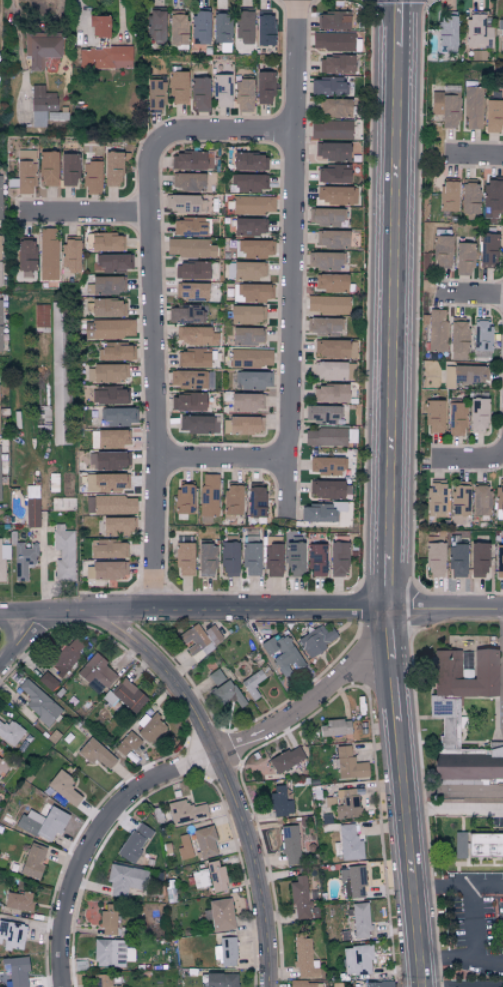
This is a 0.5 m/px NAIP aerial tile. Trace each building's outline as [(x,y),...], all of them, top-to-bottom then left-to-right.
[(163,42),(164,11),(147,11),(146,41),(163,42)] [(186,46),(185,11),(167,11),(168,46),(186,46)] [(252,11),(236,11),(236,44),(252,44),(252,11)] [(455,11),(437,12),(438,46),(456,46),(455,11)] [(348,30),(348,12),(318,12),(318,29),(348,30)] [(211,43),(229,43),(230,14),(212,13),(211,43)] [(255,45),(273,46),(274,13),(256,13),(255,45)] [(466,48),(491,48),(491,27),(483,27),(484,15),(466,15),(466,48)] [(107,17),(89,17),(90,38),(107,38),(107,17)] [(353,51),(353,34),(312,33),(311,50),(353,51)] [(24,37),(24,56),(28,57),(28,71),(42,71),(43,58),(60,58),(60,38),(24,37)] [(131,47),(78,48),(78,69),(132,68),(131,47)] [(352,56),(322,55),(322,74),(352,74),(352,56)] [(186,72),(179,72),(179,66),(170,66),(170,104),(186,104),(186,72)] [(273,72),(255,72),(256,105),(273,105),(273,72)] [(214,106),(230,106),(231,75),(214,75),(214,106)] [(207,112),(208,78),(191,77),(191,111),(207,112)] [(313,77),(312,95),(344,96),(345,78),(313,77)] [(252,80),(236,80),(235,111),(252,111),(252,80)] [(147,81),(146,111),(162,111),(162,81),(147,81)] [(43,85),(30,85),(31,127),(46,126),(46,111),(56,111),(55,93),(44,93),(43,85)] [(431,114),(441,114),(441,128),(458,128),(459,88),(445,87),(445,92),(431,92),(431,114)] [(481,129),(482,87),(465,87),(464,129),(481,129)] [(320,117),(350,117),(350,99),(320,99),(320,117)] [(485,132),(502,132),(501,101),(484,101),(485,132)] [(351,122),(310,121),(310,139),(351,140),(351,122)] [(347,161),(348,144),(318,143),(317,160),(347,161)] [(35,150),(16,150),(16,194),(34,194),(35,150)] [(56,186),(56,152),(39,152),(39,186),(56,186)] [(104,152),(103,186),(121,187),(121,153),(104,152)] [(213,153),(174,152),(174,169),(212,170),(213,153)] [(231,153),(231,171),(267,171),(267,154),(231,153)] [(77,186),(77,154),(60,154),(60,186),(77,186)] [(99,162),(83,162),(84,194),(100,194),(99,162)] [(348,184),(349,166),(319,165),(319,183),(348,184)] [(203,174),(173,173),(173,191),(203,192),(203,174)] [(267,192),(267,175),(231,174),(231,192),(267,192)] [(460,215),(477,215),(477,180),(461,179),(460,215)] [(484,218),(500,218),(500,179),(483,180),(484,218)] [(457,181),(439,181),(439,212),(457,212),(457,181)] [(356,188),(320,187),(320,204),(356,205),(356,188)] [(198,214),(198,196),(168,195),(168,213),(198,214)] [(232,214),(274,214),(274,197),(232,196),(232,214)] [(343,210),(311,208),(311,226),(343,227),(343,210)] [(205,218),(176,218),(176,235),(205,236),(205,218)] [(266,219),(233,218),(233,235),(265,235),(266,219)] [(56,228),(38,229),(39,280),(57,280),(56,228)] [(451,230),(435,229),(433,268),(449,269),(451,230)] [(347,248),(347,232),(317,231),(317,247),(347,248)] [(123,251),(123,234),(85,234),(85,251),(123,251)] [(497,258),(498,235),(480,234),(478,268),(493,268),(493,258),(497,258)] [(78,271),(78,236),(62,236),(63,271),(78,271)] [(209,240),(166,239),(165,257),(215,258),(216,245),(209,245),(209,240)] [(35,272),(33,240),(16,241),(17,272),(35,272)] [(235,258),(273,257),(273,240),(235,241),(235,258)] [(472,244),(455,243),(455,275),(472,275),(472,244)] [(131,255),(99,254),(98,271),(131,271),(131,255)] [(177,279),(207,280),(208,263),(177,262),(177,279)] [(265,280),(265,263),(233,263),(232,279),(265,280)] [(347,293),(347,275),(318,274),(317,292),(347,293)] [(124,277),(91,277),(92,294),(124,294),(124,277)] [(176,301),(206,301),(207,284),(177,283),(176,301)] [(273,302),(273,285),(233,284),(233,301),(273,302)] [(307,314),(348,314),(348,297),(307,296),(307,314)] [(125,317),(125,300),(90,300),(90,317),(125,317)] [(62,304),(51,304),(52,356),(60,356),(60,371),(52,372),(53,432),(68,432),(67,382),(65,382),(62,304)] [(34,305),(35,329),(49,329),(48,305),(34,305)] [(200,307),(170,306),(170,323),(206,324),(206,313),(200,313),(200,307)] [(264,325),(265,307),(229,306),(229,324),(264,325)] [(428,352),(446,352),(446,310),(428,310),(428,352)] [(309,335),(337,336),(337,329),(343,329),(344,319),(309,318),(309,335)] [(466,361),(467,318),(450,318),(449,360),(466,361)] [(133,320),(84,321),(84,339),(133,338),(133,320)] [(472,354),(489,355),(490,321),(473,321),(472,354)] [(210,327),(179,328),(179,345),(218,345),(218,333),(210,333),(210,327)] [(231,345),(264,345),(264,329),(231,328),(231,345)] [(347,359),(348,341),(314,340),(314,358),(347,359)] [(101,361),(134,360),(134,343),(101,344),(101,361)] [(271,368),(271,349),(230,350),(230,368),(271,368)] [(209,368),(209,360),(216,360),(216,350),(179,350),(179,368),(209,368)] [(346,381),(346,363),(314,362),(313,380),(346,381)] [(127,365),(86,366),(86,382),(127,381),(127,365)] [(487,384),(487,367),(444,366),(443,388),(453,389),(453,383),(487,384)] [(213,389),(213,372),(173,371),(173,389),(213,389)] [(271,390),(271,373),(238,372),(238,389),(271,390)] [(347,403),(347,386),(317,385),(317,403),(347,403)] [(128,387),(94,388),(95,405),(128,405),(128,387)] [(204,395),(174,394),(174,411),(204,411),(204,395)] [(263,412),(263,395),(230,394),(230,411),(263,412)] [(469,399),(469,433),(486,434),(486,399),(469,399)] [(425,433),(443,433),(443,401),(426,401),(425,433)] [(447,404),(447,436),(465,435),(464,404),(447,404)] [(340,407),(308,406),(307,422),(340,423),(340,407)] [(137,425),(136,408),(102,409),(102,426),(137,425)] [(218,434),(218,417),(181,417),(181,433),(218,434)] [(223,418),(223,434),(262,435),(263,419),(223,418)] [(304,446),(347,447),(348,429),(304,428),(304,446)] [(129,430),(95,431),(96,448),(129,447),(129,430)] [(129,452),(88,453),(88,470),(129,469),(129,452)] [(343,476),(343,459),(310,458),(310,476),(343,476)] [(58,492),(58,474),(49,474),(49,492),(58,492)] [(128,474),(85,475),(85,492),(128,491),(128,474)] [(200,516),(217,516),(218,475),(200,475),(200,516)] [(446,517),(445,480),(426,481),(427,518),(446,517)] [(343,481),(312,482),(312,499),(343,499),(343,481)] [(175,515),(192,515),(193,486),(175,485),(175,515)] [(241,486),(224,486),(224,518),(241,518),(241,486)] [(472,487),(472,517),(490,517),(489,486),(472,487)] [(468,487),(451,487),(451,525),(467,525),(468,487)] [(248,488),(247,518),(265,519),(265,488),(248,488)] [(86,497),(86,515),(135,514),(135,496),(86,497)] [(52,510),(75,511),(75,498),(52,498),(52,510)] [(303,504),(303,523),(337,523),(337,511),(342,511),(343,505),(303,504)] [(134,518),(101,518),(102,535),(134,535),(134,518)] [(73,531),(63,531),(63,525),(53,525),(53,550),(59,550),(59,560),(55,560),(55,581),(73,581),(73,531)] [(449,578),(464,578),(464,536),(449,536),(449,578)] [(443,578),(444,539),(426,539),(425,577),(443,578)] [(93,559),(127,559),(127,544),(115,544),(115,540),(93,541),(93,559)] [(36,566),(36,546),(23,546),(23,543),(14,543),(14,582),(27,581),(27,566),(36,566)] [(193,544),(176,543),(175,576),(192,576),(193,544)] [(238,544),(221,543),(220,577),(238,577),(238,544)] [(346,543),(329,544),(329,577),(347,577),(346,543)] [(260,544),(243,544),(243,576),(259,576),(260,544)] [(302,544),(285,544),(286,576),(303,576),(302,544)] [(487,544),(470,544),(469,578),(486,578),(487,544)] [(4,581),(3,560),(9,560),(9,545),(0,545),(0,581),(4,581)] [(197,545),(198,577),(216,577),(215,545),(197,545)] [(281,577),(281,545),(265,545),(265,577),(281,577)] [(324,546),(308,546),(309,577),(325,577),(324,546)] [(495,546),(495,578),(502,578),(502,546),(495,546)] [(127,564),(85,563),(85,579),(126,580),(127,564)] [(202,631),(197,623),(177,635),(184,646),(191,657),(197,653),(198,656),(223,641),(214,624),(202,631)] [(332,627),(324,631),(321,625),(297,638),(307,656),(339,639),(332,627)] [(259,644),(268,658),(270,657),(284,678),(291,673),(287,666),(293,663),(297,670),(305,664),(286,634),(274,641),(271,636),(259,644)] [(61,676),(85,647),(72,636),(48,665),(61,676)] [(460,649),(434,650),(434,695),(496,695),(495,648),(472,649),(473,678),(460,678),(460,649)] [(117,674),(94,653),(76,673),(99,694),(117,674)] [(207,675),(215,687),(209,691),(219,707),(233,698),(239,708),(245,705),(220,666),(207,675)] [(251,701),(261,697),(255,684),(265,679),(261,670),(240,680),(251,701)] [(58,680),(43,671),(36,682),(52,691),(58,680)] [(17,687),(30,698),(23,705),(47,727),(61,711),(26,678),(17,687)] [(111,692),(134,714),(147,699),(124,678),(111,692)] [(440,749),(457,748),(456,697),(428,697),(429,716),(440,716),(440,749)] [(136,722),(141,727),(136,732),(151,745),(167,727),(153,713),(147,719),(143,715),(136,722)] [(12,747),(25,731),(9,719),(5,726),(0,722),(0,738),(12,747)] [(319,736),(350,734),(350,720),(318,721),(319,736)] [(115,746),(133,764),(137,759),(131,752),(141,741),(130,730),(115,746)] [(117,761),(90,736),(76,752),(90,764),(95,758),(108,770),(117,761)] [(268,760),(275,774),(305,758),(298,744),(268,760)] [(337,778),(368,776),(367,762),(352,762),(351,745),(335,746),(336,758),(330,759),(330,767),(337,767),(337,778)] [(431,754),(431,779),(502,778),(502,754),(431,754)] [(9,777),(15,768),(0,760),(0,771),(9,777)] [(82,797),(69,788),(74,781),(58,769),(45,786),(75,807),(82,797)] [(270,785),(272,815),(293,815),(292,799),(285,800),(284,785),(270,785)] [(340,797),(325,797),(325,805),(334,805),(335,818),(358,817),(357,788),(340,789),(340,797)] [(172,825),(207,816),(204,802),(186,807),(184,799),(166,803),(172,825)] [(68,814),(49,806),(44,817),(24,809),(16,828),(50,842),(54,833),(59,835),(68,814)] [(156,824),(164,822),(160,807),(152,809),(156,824)] [(117,854),(132,863),(152,830),(137,821),(117,854)] [(340,859),(362,858),(362,838),(354,838),(354,824),(338,824),(340,859)] [(191,830),(198,858),(217,854),(211,825),(191,830)] [(280,825),(281,854),(285,854),(285,864),(298,863),(298,825),(280,825)] [(454,858),(466,857),(466,831),(454,831),(454,858)] [(178,835),(181,847),(177,848),(179,860),(192,857),(187,833),(178,835)] [(47,848),(29,842),(19,873),(37,879),(47,848)] [(172,855),(170,842),(162,843),(164,856),(172,855)] [(219,867),(217,860),(206,862),(212,892),(228,889),(223,866),(219,867)] [(146,870),(109,863),(106,882),(112,883),(110,895),(126,898),(127,887),(143,890),(146,870)] [(340,867),(341,897),(364,897),(363,866),(340,867)] [(194,888),(209,886),(207,869),(192,871),(194,888)] [(293,920),(309,919),(307,875),(295,876),(295,882),(291,882),(293,920)] [(5,891),(3,908),(30,911),(32,894),(5,891)] [(213,932),(234,929),(229,897),(208,901),(213,932)] [(351,903),(353,938),(369,937),(368,902),(351,903)] [(115,934),(116,904),(101,903),(101,934),(115,934)] [(2,944),(2,948),(23,950),(26,924),(0,921),(0,944),(2,944)] [(219,946),(212,946),(213,958),(220,958),(221,966),(236,965),(235,936),(219,937),(219,946)] [(319,978),(319,968),(311,968),(310,937),(294,938),(294,966),(298,966),(298,979),(319,978)] [(93,966),(125,967),(125,960),(132,960),(133,948),(124,948),(125,940),(94,939),(93,966)] [(371,974),(370,945),(342,947),(343,975),(371,974)] [(26,957),(1,957),(2,972),(9,972),(10,986),(27,986),(26,957)] [(212,986),(237,986),(237,973),(204,973),(204,986),(212,986)] [(118,985),(110,985),(110,974),(94,975),(95,986),(118,986),(118,985)]
